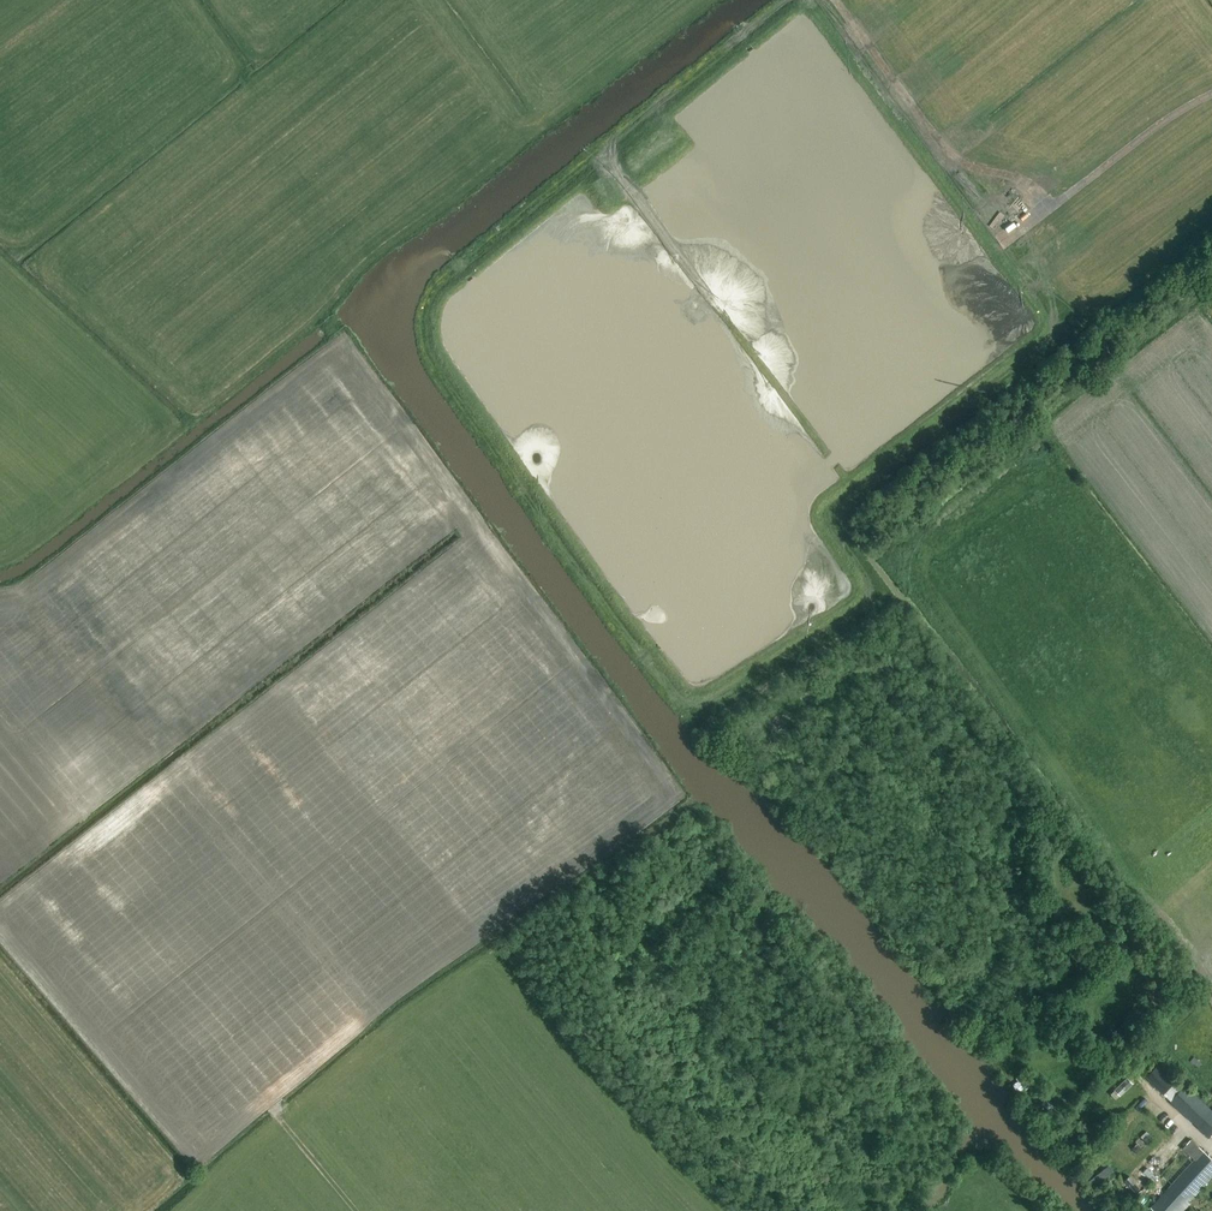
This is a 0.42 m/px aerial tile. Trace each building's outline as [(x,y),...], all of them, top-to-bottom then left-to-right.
[(1156,1066),(1146,1077),(1164,1094),(1174,1084),(1156,1066)] [(1121,1098),(1134,1085),(1127,1079),(1114,1091),(1121,1098)] [(1170,1101),(1181,1111),(1192,1099),(1194,1096),(1183,1087),(1170,1101)] [(1211,1134),(1211,1113),(1194,1096),(1192,1099),(1181,1111),(1209,1137),(1211,1134)] [(1048,1098),(1042,1104),(1054,1118),(1061,1111),(1048,1098)] [(1192,1200),(1211,1178),(1211,1159),(1192,1141),(1184,1150),(1195,1160),(1150,1208),(1153,1210),(1181,1210),(1192,1200)] [(1124,1181),(1135,1193),(1139,1188),(1128,1177),(1124,1181)]
